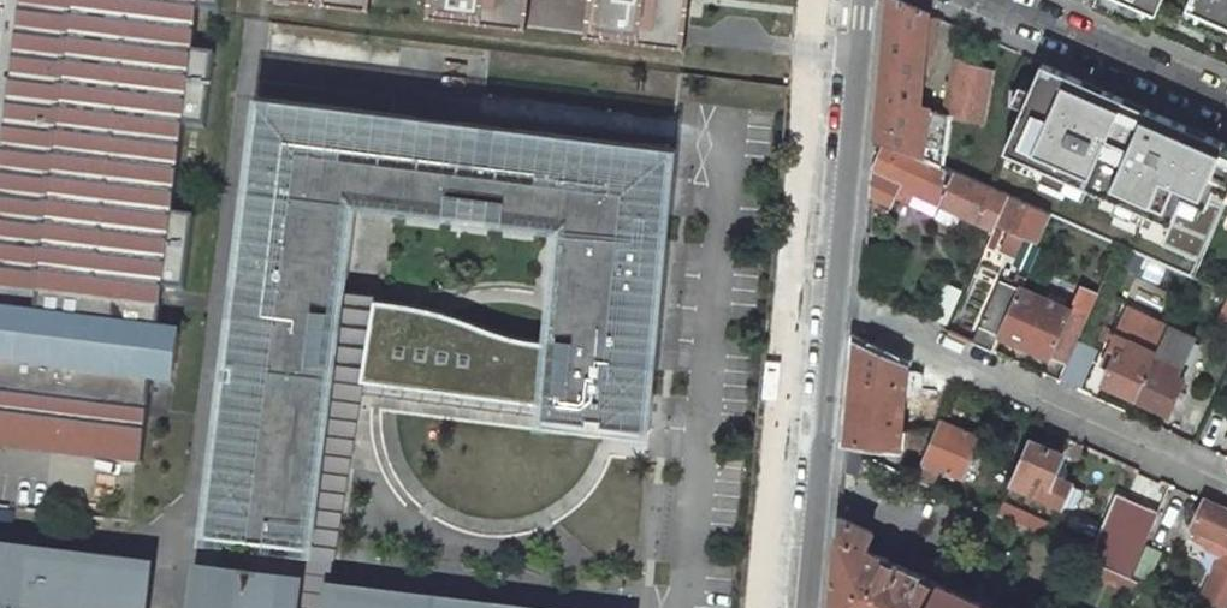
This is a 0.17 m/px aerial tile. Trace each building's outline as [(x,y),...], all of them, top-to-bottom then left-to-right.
[(0,167),(0,452),(144,468),(154,387),(177,390),(184,334),(161,332),(166,290),(185,292),(195,220),(175,217),(187,125),(205,127),(213,57),(196,54),(202,10),(219,12),(221,0),(21,0),(0,167)] [(430,15),(475,21),(477,11),(482,12),(480,22),(529,27),(532,0),(431,0),(430,15)] [(587,35),(686,47),(692,0),(591,0),(587,35)] [(929,12),(902,0),(889,0),(878,101),(920,106),(925,51),(929,12)] [(1092,5),(1148,30),(1161,1),(1184,11),(1181,19),(1226,39),(1226,0),(1094,0),(1092,5)] [(942,165),(949,115),(984,121),(993,70),(957,59),(944,112),(920,106),(878,101),(875,136),(884,140),(942,165)] [(1042,63),(1005,149),(1171,223),(1161,245),(1197,260),(1226,198),(1226,142),(1042,63)] [(247,95),(193,544),(307,556),(344,297),(357,209),(555,227),(545,339),(523,337),(498,334),(464,321),(422,307),(368,300),(355,384),(364,385),(537,404),(536,426),(652,438),(680,146),(599,137),(247,95)] [(940,203),(994,229),(997,222),(1009,195),(942,165),(884,140),(872,170),(901,184),(940,203)] [(869,194),(892,204),(896,195),(901,184),(872,170),(869,194)] [(934,213),(940,203),(901,184),(896,195),(934,213)] [(997,222),(1040,240),(1051,214),(1009,195),(997,222)] [(993,352),(1001,336),(1022,288),(1006,282),(985,328),(977,345),(993,352)] [(945,324),(960,291),(943,283),(928,316),(945,324)] [(1079,286),(1069,309),(1070,310),(1050,356),(1067,363),(1076,343),(1087,317),(1098,294),(1079,286)] [(1217,287),(1211,300),(1226,307),(1226,292),(1217,287)] [(1069,309),(1022,288),(1001,336),(1049,357),(1050,356),(1070,310),(1069,309)] [(331,595),(364,385),(355,384),(368,300),(344,297),(307,556),(301,592),(299,607),(329,607),(331,595)] [(1137,397),(1169,327),(1129,308),(1103,362),(1111,365),(1104,381),(1137,397)] [(1169,327),(1137,397),(1169,412),(1201,341),(1169,327)] [(899,445),(907,364),(856,341),(847,440),(870,443),(899,445)] [(1076,343),(1067,363),(1061,376),(1078,384),(1093,350),(1076,343)] [(978,437),(940,421),(922,461),(960,477),(978,437)] [(867,458),(870,443),(847,440),(846,448),(867,458)] [(1063,454),(1029,440),(1010,483),(1063,504),(1071,484),(1054,476),(1063,454)] [(938,473),(920,465),(913,479),(931,487),(938,473)] [(1116,493),(1088,559),(1130,578),(1144,545),(1158,512),(1116,493)] [(1205,500),(1192,527),(1198,530),(1195,538),(1207,544),(1207,547),(1223,554),(1199,607),(1226,607),(1226,510),(1205,500)] [(1051,525),(1002,503),(996,517),(1030,532),(1045,539),(1051,525)] [(839,516),(831,607),(928,607),(940,583),(865,548),(873,532),(839,516)] [(1147,547),(1134,577),(1149,584),(1162,554),(1147,547)] [(151,573),(0,554),(0,607),(147,607),(151,573)] [(1080,569),(1133,595),(1139,582),(1130,578),(1088,559),(1085,557),(1080,569)] [(301,592),(199,579),(196,607),(299,607),(301,592)] [(940,583),(928,607),(992,607),(940,583)] [(331,595),(329,607),(433,607),(331,595)]
